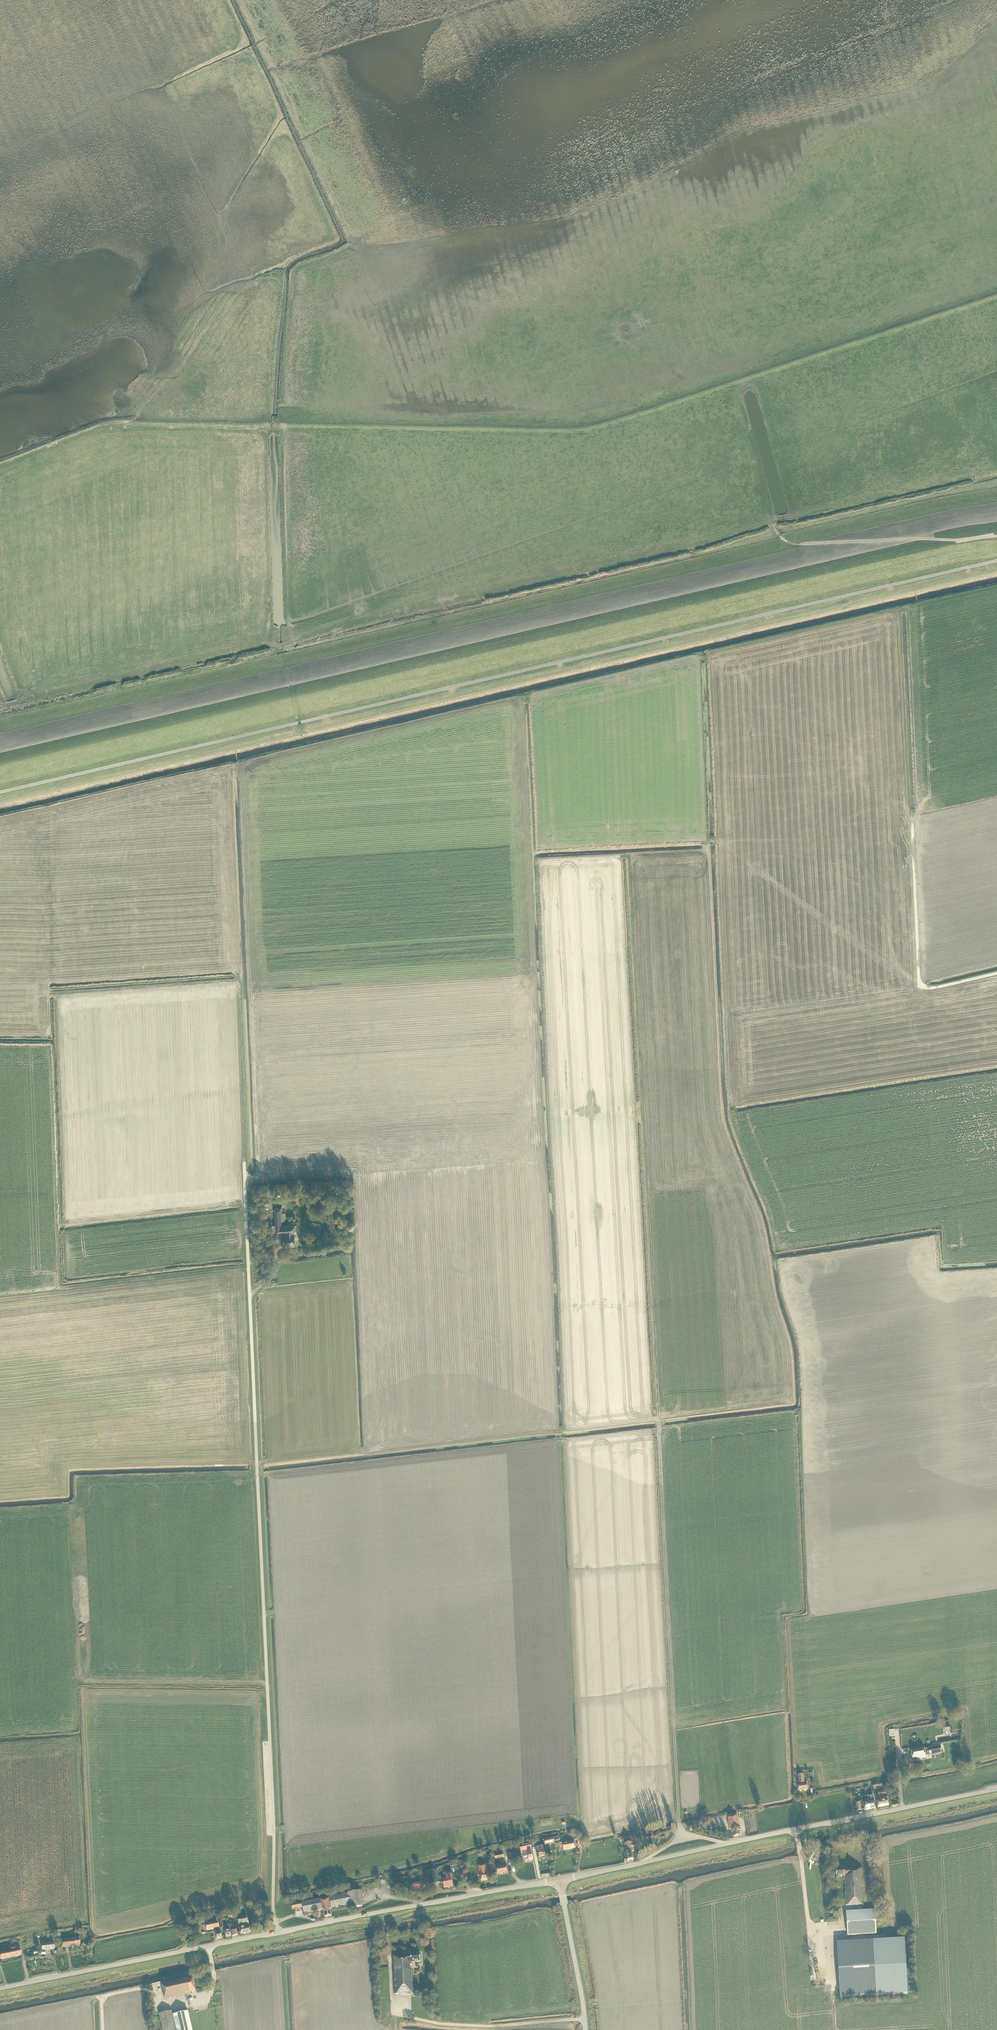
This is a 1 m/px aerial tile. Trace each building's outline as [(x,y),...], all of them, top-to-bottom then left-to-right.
[(285,1213),(281,1213),(281,1207),(274,1207),(275,1222),(282,1222),(282,1220),(286,1220),(285,1213)] [(295,1225),(282,1226),(282,1222),(275,1222),(275,1224),(271,1225),(271,1233),(276,1233),(286,1232),(286,1236),(281,1237),(281,1244),(282,1244),(286,1244),(286,1245),(291,1244),(295,1244),(295,1242),(294,1231),(295,1231),(295,1225)] [(925,1756),(941,1753),(940,1746),(924,1749),(924,1748),(911,1750),(912,1760),(925,1758),(925,1756)] [(798,1783),(797,1784),(796,1784),(797,1791),(807,1789),(806,1782),(804,1783),(803,1775),(797,1775),(798,1783)] [(877,1807),(889,1805),(887,1798),(886,1798),(885,1796),(887,1795),(886,1791),(877,1792),(879,1799),(876,1800),(877,1807)] [(868,1801),(868,1800),(867,1796),(861,1797),(862,1801),(859,1802),(859,1801),(856,1802),(856,1804),(857,1811),(861,1811),(861,1810),(864,1809),(864,1810),(870,1809),(868,1801)] [(738,1830),(740,1830),(739,1827),(737,1816),(727,1818),(728,1822),(727,1822),(729,1830),(731,1829),(731,1832),(732,1831),(733,1836),(739,1835),(738,1830)] [(634,1851),(632,1843),(637,1842),(635,1834),(633,1835),(633,1836),(623,1838),(624,1844),(627,1861),(628,1860),(629,1861),(630,1860),(631,1860),(633,1859),(632,1852),(634,1851)] [(563,1850),(575,1848),(574,1840),(562,1842),(563,1850)] [(528,1860),(534,1859),(532,1851),(530,1851),(529,1846),(522,1848),(524,1857),(527,1857),(528,1860)] [(464,1867),(462,1860),(457,1862),(457,1863),(457,1864),(451,1866),(453,1872),(459,1870),(458,1869),(464,1867)] [(488,1879),(486,1868),(486,1865),(478,1866),(481,1881),(488,1879)] [(496,1874),(503,1873),(508,1872),(506,1865),(495,1867),(496,1874)] [(863,1905),(862,1873),(862,1868),(836,1869),(836,1873),(836,1877),(843,1876),(843,1879),(844,1880),(846,1906),(858,1905),(858,1911),(846,1912),(847,1936),(875,1934),(874,1910),(862,1911),(862,1905),(863,1905)] [(431,1884),(439,1882),(437,1870),(429,1872),(431,1884)] [(452,1878),(451,1875),(450,1872),(444,1873),(443,1873),(442,1874),(445,1876),(446,1879),(442,1880),(443,1888),(452,1886),(451,1878),(452,1878)] [(362,1906),(361,1898),(363,1898),(362,1890),(359,1891),(359,1892),(353,1893),(301,1903),(303,1913),(323,1909),(325,1918),(331,1916),(330,1909),(350,1905),(350,1909),(362,1906)] [(246,1916),(245,1913),(240,1914),(241,1917),(236,1918),(240,1935),(250,1933),(248,1927),(245,1928),(245,1926),(248,1925),(246,1916)] [(225,1938),(230,1937),(229,1928),(226,1929),(225,1925),(223,1926),(222,1921),(219,1921),(220,1929),(223,1928),(225,1938)] [(216,1940),(221,1939),(220,1931),(219,1931),(219,1930),(217,1930),(217,1929),(218,1928),(217,1922),(205,1925),(206,1931),(214,1929),(216,1940)] [(54,1949),(53,1938),(43,1939),(43,1944),(38,1945),(38,1952),(43,1951),(43,1950),(54,1949)] [(61,1948),(80,1945),(79,1939),(76,1940),(76,1938),(60,1940),(61,1948)] [(904,1939),(836,1942),(839,1997),(907,1993),(904,1939)] [(19,1948),(16,1949),(16,1945),(19,1944),(19,1942),(10,1944),(10,1946),(10,1947),(11,1951),(12,1957),(21,1955),(19,1948)] [(11,1951),(10,1947),(1,1949),(2,1952),(0,1952),(0,1960),(12,1957),(11,1951)] [(395,1993),(400,1993),(401,1993),(401,1995),(413,1994),(412,1962),(420,1962),(420,1954),(393,1956),(395,1993)] [(189,1993),(195,1991),(192,1978),(187,1979),(186,1979),(185,1978),(161,1984),(164,1999),(185,1995),(185,1994),(189,1993)] [(162,2029),(191,2029),(187,2012),(172,2015),(171,2011),(158,2014),(162,2029)]
